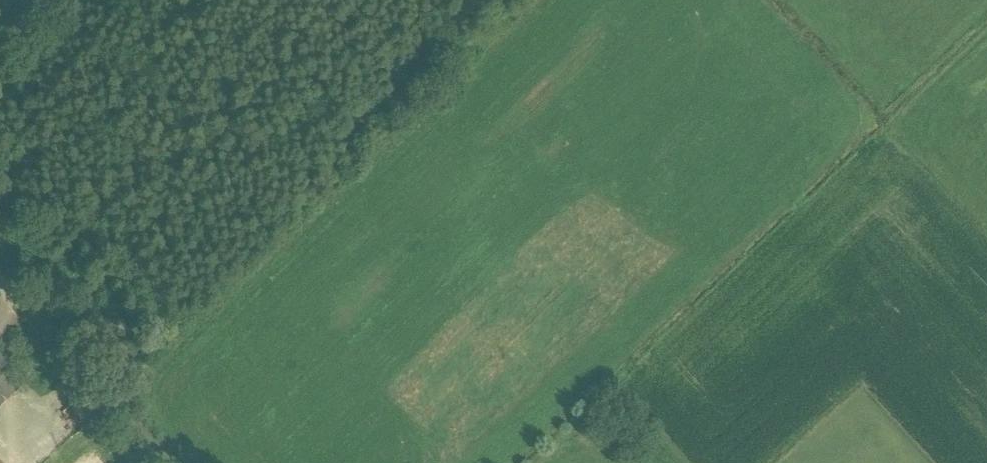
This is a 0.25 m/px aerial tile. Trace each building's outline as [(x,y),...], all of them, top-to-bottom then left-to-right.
[(23,372),(29,378),(35,372),(28,366),(23,372)] [(0,370),(0,408),(20,390),(0,370)]
